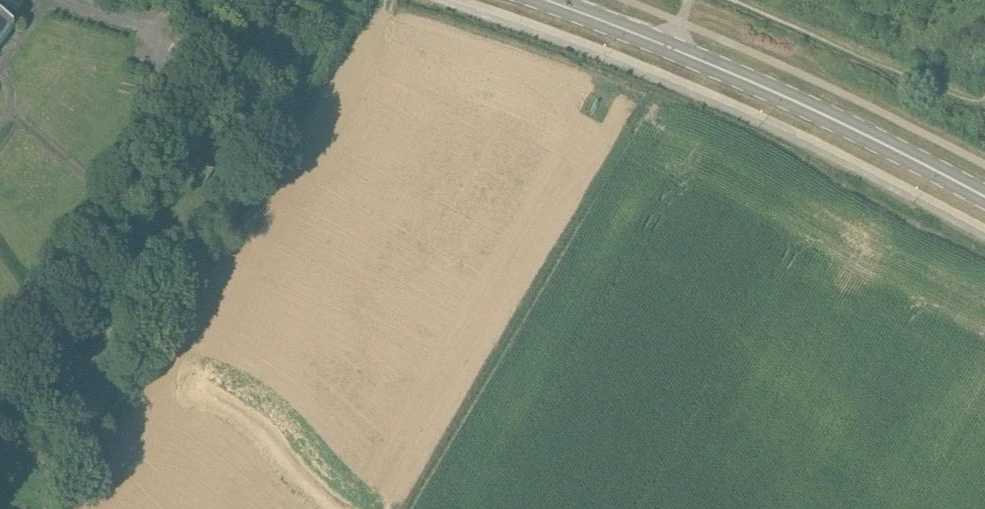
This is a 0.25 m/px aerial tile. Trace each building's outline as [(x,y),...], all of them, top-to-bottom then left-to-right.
[(14,26),(15,26),(0,14),(0,45),(14,26)]
